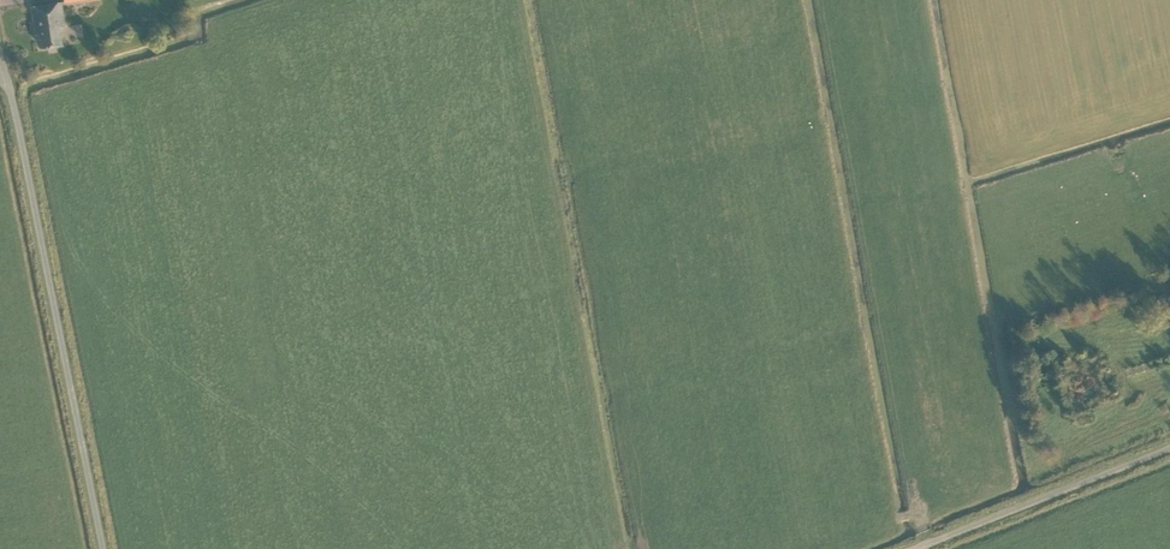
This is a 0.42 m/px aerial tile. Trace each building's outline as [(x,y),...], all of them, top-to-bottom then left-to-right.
[(43,49),(63,46),(60,28),(65,27),(62,3),(32,7),(32,8),(36,35),(39,35),(40,40),(42,39),(43,49)]
